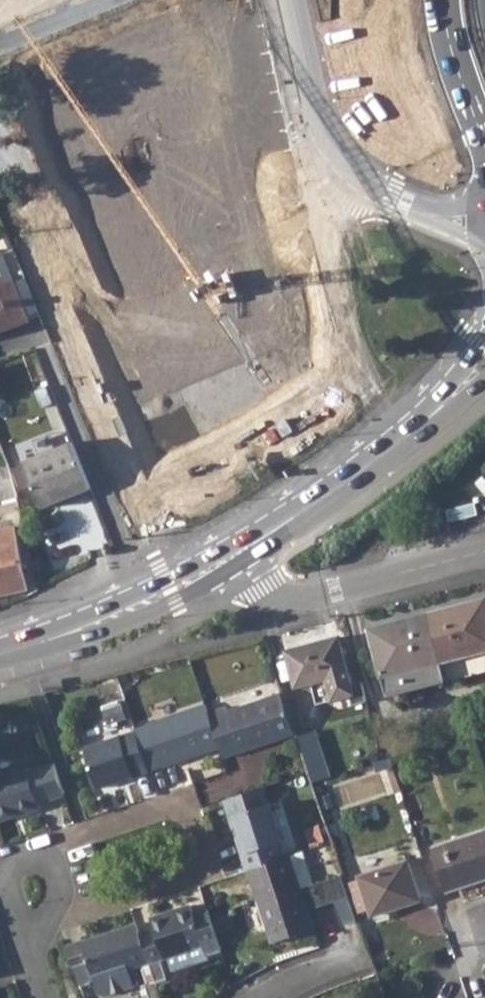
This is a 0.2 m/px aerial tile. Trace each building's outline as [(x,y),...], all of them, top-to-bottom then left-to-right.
[(32,0),(0,0),(0,13),(32,0)] [(182,34),(99,63),(125,137),(179,119),(162,71),(191,60),(182,34)] [(276,217),(64,288),(105,409),(317,338),(276,217)] [(28,320),(14,285),(2,254),(0,254),(0,331),(28,320)] [(14,285),(28,320),(40,315),(26,280),(14,285)] [(239,364),(179,385),(186,403),(245,383),(239,364)] [(91,489),(72,443),(24,462),(43,508),(91,489)] [(0,470),(0,500),(17,496),(9,468),(0,470)] [(27,590),(13,524),(0,527),(0,596),(27,590)] [(429,612),(447,679),(484,668),(484,598),(429,612)] [(447,679),(429,612),(370,628),(387,694),(447,679)] [(339,636),(285,650),(295,686),(311,683),(316,702),(347,694),(350,706),(365,702),(360,683),(351,685),(339,636)] [(225,703),(210,709),(221,744),(224,753),(295,730),(282,690),(227,707),(225,703)] [(207,701),(136,724),(137,727),(151,767),(164,762),(163,757),(190,748),(192,753),(221,744),(210,709),(207,701)] [(151,767),(137,727),(86,744),(99,784),(151,767)] [(163,757),(164,762),(192,753),(190,748),(163,757)] [(0,772),(0,816),(40,802),(38,798),(66,790),(56,759),(29,768),(27,763),(0,772)] [(224,796),(230,813),(269,801),(263,782),(224,796)] [(230,813),(238,835),(242,833),(247,849),(243,850),(248,867),(249,866),(284,855),(278,839),(282,838),(270,801),(269,801),(230,813)] [(432,846),(447,890),(484,877),(484,830),(484,829),(432,846)] [(242,833),(238,835),(243,850),(247,849),(242,833)] [(284,855),(249,866),(273,940),(316,926),(302,883),(317,878),(306,847),(284,855)] [(407,861),(360,876),(374,915),(420,899),(407,861)] [(153,926),(140,930),(150,960),(203,943),(207,953),(223,949),(209,906),(194,911),(190,902),(150,915),(153,926)] [(140,930),(136,919),(69,943),(76,966),(91,961),(100,991),(107,994),(136,984),(131,967),(150,960),(140,930)]
